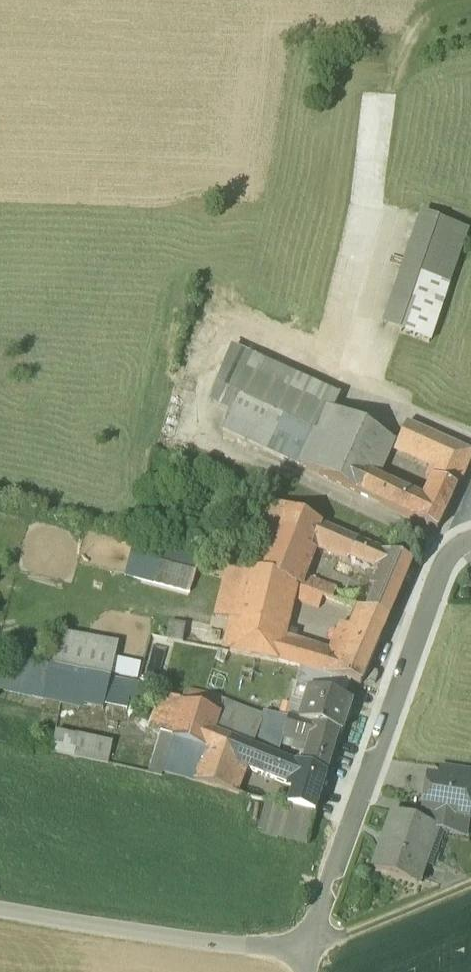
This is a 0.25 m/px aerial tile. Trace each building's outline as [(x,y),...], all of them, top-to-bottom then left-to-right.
[(414,392),(435,334),(470,233),(425,215),(386,330),(400,336),(385,382),(414,392)] [(320,427),(326,410),(334,392),(296,379),(308,336),(251,321),(222,431),(302,468),(308,453),(320,427)] [(469,345),(467,349),(463,347),(453,365),(470,374),(470,346),(469,345)] [(431,399),(414,392),(410,403),(427,410),(431,399)] [(338,435),(346,419),(326,410),(320,427),(338,435)] [(398,443),(346,419),(338,435),(325,461),(318,476),(361,495),(368,477),(380,482),(395,450),(398,443)] [(470,454),(406,425),(398,443),(395,450),(430,466),(443,472),(438,482),(437,482),(436,483),(453,491),(470,454)] [(338,435),(320,427),(308,453),(325,461),(338,435)] [(325,461),(308,453),(302,468),(318,476),(325,461)] [(443,472),(430,466),(425,478),(436,483),(437,482),(438,482),(443,472)] [(380,482),(368,477),(361,495),(436,530),(453,491),(436,483),(427,504),(380,482)] [(322,525),(268,501),(258,526),(277,534),(261,572),(295,587),(296,587),(300,578),(313,546),(322,525)] [(195,526),(181,522),(174,545),(189,549),(195,526)] [(367,545),(322,525),(313,546),(360,565),(367,545)] [(200,561),(135,544),(126,578),(190,595),(200,561)] [(411,565),(377,553),(379,549),(367,545),(360,565),(376,572),(369,588),(377,591),(367,614),(387,622),(411,565)] [(295,587),(261,572),(261,573),(249,569),(230,653),(254,658),(277,663),(278,662),(296,667),(323,675),(331,657),(293,646),(281,643),(284,631),(292,602),(292,601),(295,587)] [(344,595),(300,578),(296,587),(324,598),(340,604),(344,595)] [(296,587),(295,587),(292,601),(319,611),(324,598),(296,587)] [(355,631),(343,627),(331,657),(323,675),(352,683),(360,685),(387,622),(367,614),(363,612),(355,631)] [(172,615),(170,624),(185,626),(186,618),(172,615)] [(185,626),(170,624),(167,641),(181,644),(185,626)] [(296,634),(284,631),(281,643),(293,646),(296,634)] [(59,637),(53,668),(111,679),(117,648),(59,637)] [(117,648),(111,679),(139,684),(145,660),(149,645),(126,641),(125,649),(117,648)] [(277,663),(254,658),(253,664),(264,666),(263,670),(275,673),(277,663)] [(5,659),(3,672),(0,688),(0,692),(44,702),(53,668),(51,668),(5,659)] [(145,660),(139,684),(145,686),(154,687),(161,664),(145,660)] [(111,679),(53,668),(44,702),(80,710),(81,706),(103,710),(104,707),(125,711),(125,710),(128,711),(130,701),(141,703),(145,686),(139,684),(111,679)] [(352,683),(323,675),(301,669),(291,702),(305,707),(300,724),(339,733),(342,734),(352,703),(347,701),(352,683)] [(224,702),(185,694),(182,705),(219,716),(224,702)] [(151,734),(170,740),(182,705),(163,700),(151,734)] [(219,716),(182,705),(165,756),(160,773),(163,774),(196,783),(202,768),(208,753),(213,733),(214,734),(219,716)] [(276,718),(266,716),(264,726),(273,728),(276,718)] [(273,728),(267,750),(280,754),(285,737),(283,736),(291,722),(276,718),(273,728)] [(339,733),(291,722),(283,736),(285,737),(309,743),(309,745),(315,747),(308,770),(326,777),(339,733)] [(214,734),(213,733),(208,753),(262,775),(271,756),(214,734)] [(76,738),(58,735),(54,753),(72,757),(76,738)] [(112,745),(77,737),(76,738),(72,757),(108,765),(112,745)] [(170,740),(158,737),(155,753),(165,756),(170,740)] [(165,756),(155,753),(149,775),(162,777),(163,774),(160,773),(165,756)] [(308,770),(271,756),(262,775),(289,786),(294,793),(287,808),(314,815),(326,777),(308,770)] [(442,766),(440,780),(470,785),(470,771),(442,766)] [(234,781),(202,768),(196,783),(227,792),(228,792),(229,792),(234,781)] [(428,778),(423,810),(468,817),(470,791),(470,785),(440,780),(428,778)] [(306,841),(314,815),(287,808),(275,805),(268,831),(306,841)] [(468,817),(423,810),(420,825),(436,831),(464,837),(468,817)] [(420,825),(393,815),(374,868),(417,884),(436,831),(420,825)]
